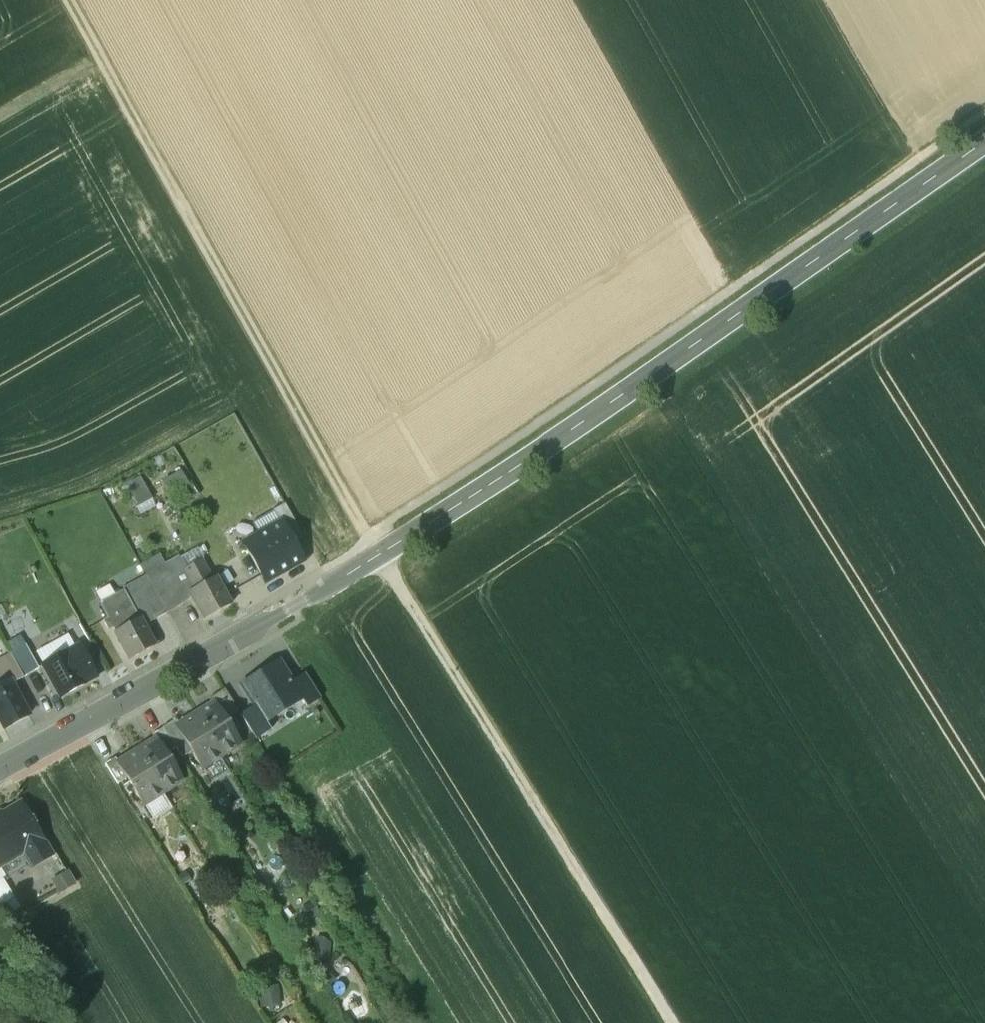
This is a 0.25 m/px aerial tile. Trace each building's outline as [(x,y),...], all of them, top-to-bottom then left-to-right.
[(160,479),(166,491),(185,481),(179,470),(160,479)] [(137,476),(123,482),(134,505),(148,498),(137,476)] [(280,523),(291,542),(302,536),(284,505),(273,511),(279,523),(280,523)] [(291,542),(280,523),(279,523),(243,543),(265,583),(303,562),(291,542)] [(197,553),(187,558),(191,566),(183,571),(191,585),(187,586),(190,592),(211,580),(197,553)] [(180,574),(177,567),(169,571),(171,575),(175,573),(176,576),(180,574)] [(181,604),(165,578),(163,579),(158,571),(146,577),(166,613),(181,604)] [(166,613),(146,577),(136,582),(156,619),(166,613)] [(229,606),(215,578),(211,580),(190,592),(205,619),(229,606)] [(156,619),(136,582),(124,589),(124,590),(139,619),(143,626),(156,619)] [(124,590),(100,603),(108,618),(103,620),(109,631),(113,628),(115,632),(139,619),(124,590)] [(143,626),(139,619),(115,632),(129,659),(154,646),(143,626)] [(90,643),(80,625),(67,632),(76,647),(80,645),(81,648),(90,643)] [(50,645),(36,653),(43,665),(57,658),(50,645)] [(43,665),(42,666),(60,697),(97,677),(81,648),(80,645),(76,647),(57,658),(43,665)] [(26,646),(10,655),(23,678),(39,669),(26,646)] [(0,661),(0,684),(2,687),(12,682),(13,683),(23,678),(10,655),(0,661)] [(241,686),(253,706),(263,723),(265,722),(300,700),(301,699),(290,683),(278,662),(241,686)] [(304,674),(290,683),(301,699),(300,700),(306,708),(320,699),(304,674)] [(0,688),(0,721),(4,728),(29,714),(13,683),(12,682),(2,687),(0,688)] [(223,690),(208,700),(211,704),(213,703),(224,720),(237,711),(223,690)] [(224,720),(213,703),(211,704),(194,715),(221,757),(239,745),(224,720)] [(263,723),(253,706),(240,715),(255,739),(270,731),(265,722),(263,723)] [(221,757),(194,715),(177,726),(175,727),(191,752),(202,769),(221,757)] [(191,752),(175,727),(177,726),(174,721),(161,728),(162,729),(162,728),(175,749),(181,759),(191,752)] [(175,749),(162,728),(162,729),(161,728),(151,735),(154,740),(155,740),(165,755),(175,749)] [(165,755),(155,740),(154,740),(136,751),(162,793),(181,782),(165,755)] [(162,793),(136,751),(117,763),(127,779),(143,805),(162,793)] [(127,779),(117,763),(114,758),(104,764),(117,785),(127,779)] [(0,816),(0,866),(23,853),(31,867),(50,856),(20,804),(0,816)]
